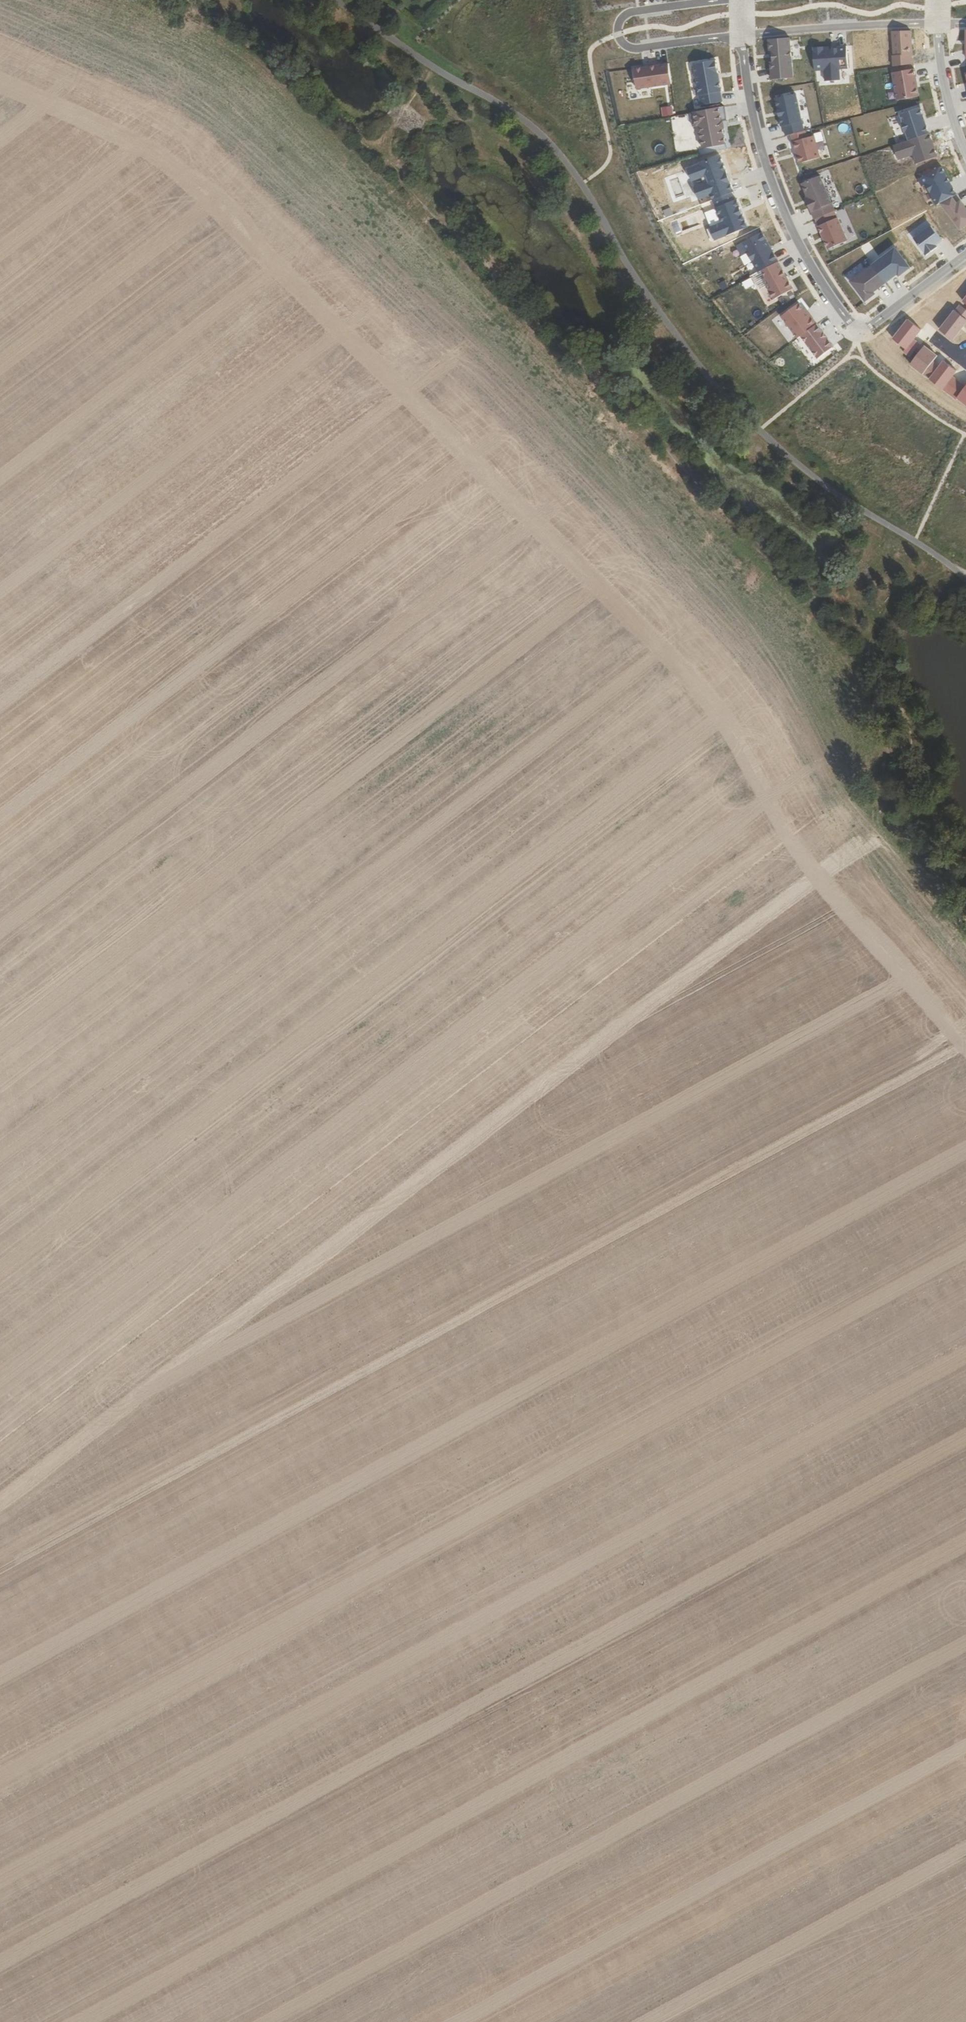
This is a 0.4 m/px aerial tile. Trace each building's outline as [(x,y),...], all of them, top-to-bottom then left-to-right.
[(911,31),(892,31),(893,67),(912,64),(911,31)] [(770,39),(774,80),(795,78),(792,38),(770,39)] [(813,48),(815,69),(848,67),(847,46),(837,46),(837,48),(832,48),(831,47),(813,48)] [(721,92),(722,92),(717,60),(695,64),(695,65),(692,68),(693,75),(697,77),(701,105),(723,102),(721,92)] [(669,63),(634,68),(637,89),(672,84),(669,63)] [(897,99),(920,95),(915,68),(901,70),(893,72),(897,99)] [(774,100),(783,134),(786,134),(786,136),(804,131),(794,94),(774,100)] [(691,112),(697,149),(729,144),(723,107),(691,112)] [(907,141),(927,134),(919,108),(899,115),(902,123),(900,124),(903,133),(904,133),(907,141)] [(935,155),(928,134),(927,134),(907,141),(892,146),(896,158),(911,153),(914,163),(935,155)] [(714,239),(748,227),(723,156),(688,168),(700,203),(701,203),(714,239)] [(952,197),(957,195),(941,166),(911,183),(915,190),(919,188),(930,209),(943,202),(952,197)] [(820,176),(802,184),(808,198),(806,199),(815,220),(815,219),(834,211),(835,211),(820,176)] [(943,202),(959,231),(965,227),(965,213),(961,204),(958,206),(952,197),(943,202)] [(837,218),(834,211),(815,219),(818,226),(818,227),(828,249),(847,241),(837,218)] [(936,226),(945,239),(958,230),(949,217),(936,226)] [(942,241),(931,226),(914,239),(927,255),(938,247),(936,245),(942,241)] [(765,303),(793,290),(765,230),(736,243),(765,303)] [(910,268),(897,250),(874,267),(886,283),(902,271),(903,273),(910,268)] [(886,283),(874,267),(852,283),(866,301),(876,294),(875,293),(886,283)] [(797,339),(818,325),(802,301),(781,315),(797,339)] [(940,330),(953,340),(965,324),(965,310),(960,305),(940,330)] [(906,353),(911,357),(920,344),(915,340),(921,330),(907,321),(895,339),(909,348),(906,353)] [(802,337),(818,359),(834,347),(818,325),(802,337)] [(938,356),(925,346),(911,364),(924,373),(925,372),(932,377),(940,366),(934,361),(938,356)] [(932,377),(931,379),(944,388),(945,387),(951,392),(960,381),(953,376),(957,371),(944,361),(940,366),(932,377)] [(960,381),(951,392),(965,403),(965,386),(960,381)]
